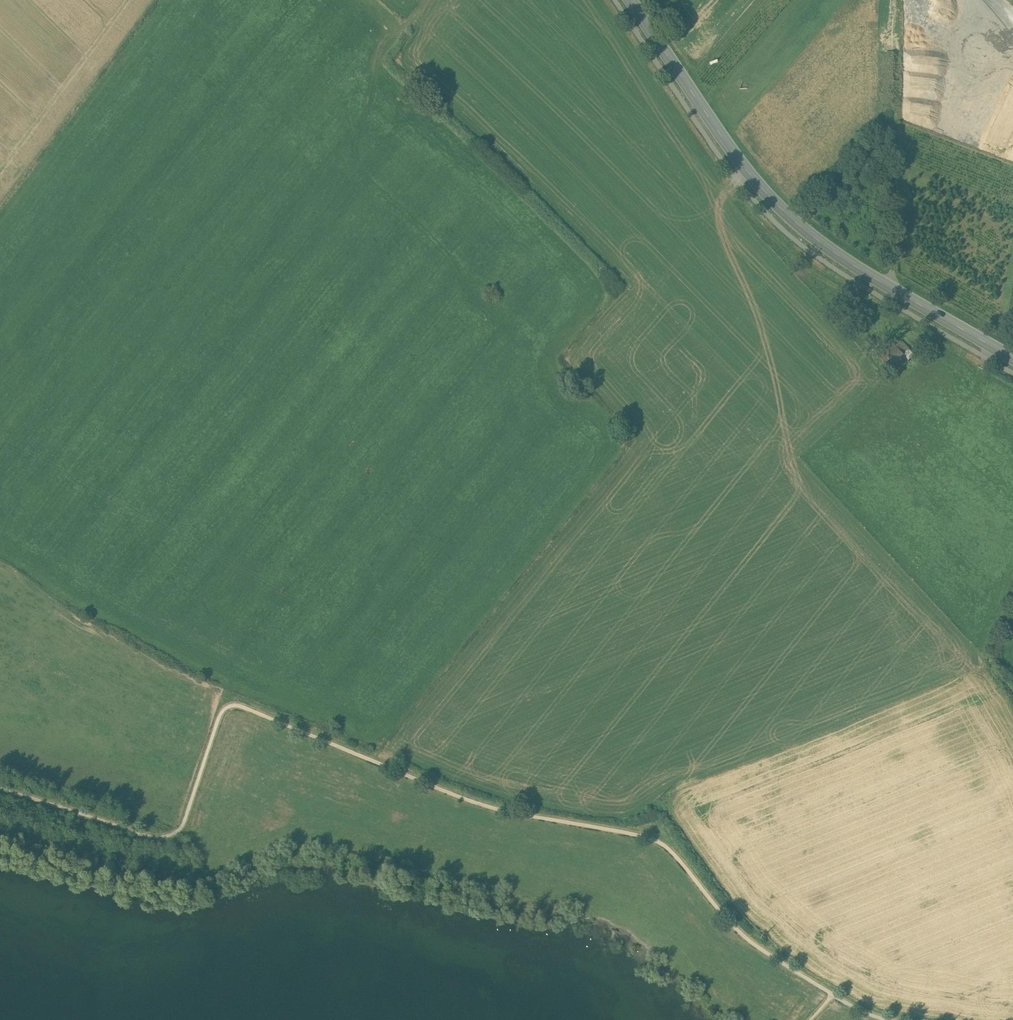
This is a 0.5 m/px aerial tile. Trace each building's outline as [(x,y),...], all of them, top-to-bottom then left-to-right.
[(907,348),(900,341),(894,346),(901,353),(907,348)] [(901,353),(894,346),(891,342),(877,355),(887,366),(901,353)]
